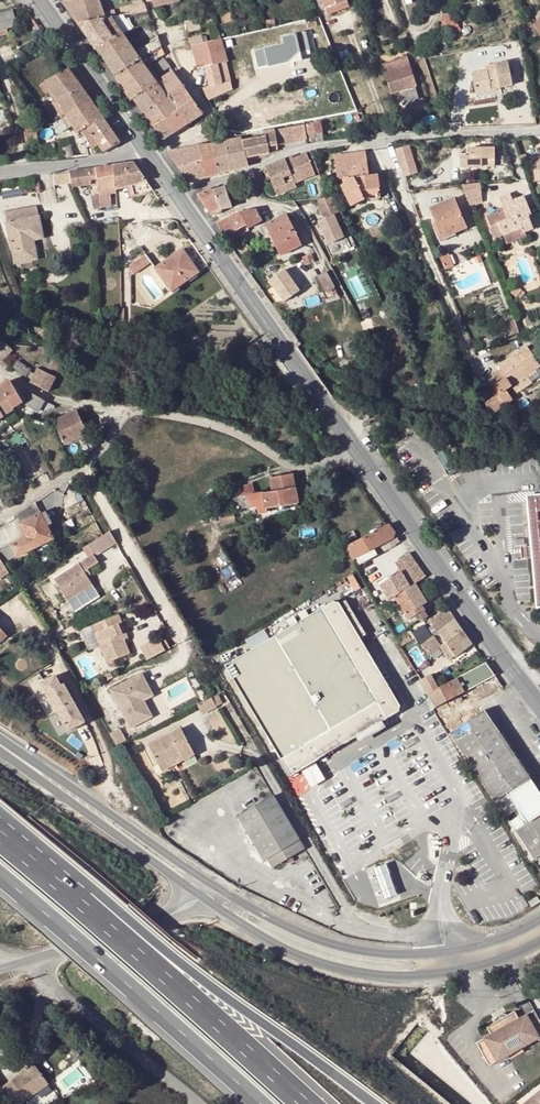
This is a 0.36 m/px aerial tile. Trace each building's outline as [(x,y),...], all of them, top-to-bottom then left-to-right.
[(78,24),(110,16),(115,16),(114,9),(103,12),(99,0),(71,0),(63,2),(78,24)] [(328,15),(350,7),(347,0),(322,0),(328,15)] [(130,7),(131,12),(147,9),(144,3),(130,7)] [(0,14),(0,36),(8,34),(6,29),(16,26),(12,10),(0,14)] [(231,11),(220,13),(222,21),(233,19),(231,11)] [(459,13),(453,16),(443,20),(448,30),(457,26),(456,22),(462,19),(459,13)] [(213,15),(197,18),(199,26),(214,22),(213,15)] [(110,16),(78,24),(96,49),(111,40),(121,33),(110,16)] [(315,17),(305,19),(308,28),(317,26),(315,17)] [(197,18),(184,22),(187,31),(199,29),(199,26),(197,18)] [(267,21),(268,28),(275,26),(274,20),(267,21)] [(269,67),(288,62),(287,56),(308,51),(304,36),(311,35),(311,30),(304,32),(282,37),(283,44),(254,51),(257,67),(268,65),(269,67)] [(209,34),(211,41),(220,39),(218,32),(209,34)] [(130,46),(121,33),(111,40),(120,52),(130,46)] [(189,39),(190,45),(203,42),(202,36),(189,39)] [(105,62),(115,76),(162,46),(158,38),(135,52),(130,46),(120,52),(105,62)] [(203,42),(190,45),(196,68),(205,66),(225,62),(227,61),(220,39),(211,41),(203,42)] [(105,62),(120,52),(111,40),(96,49),(102,58),(105,62)] [(147,82),(153,78),(170,66),(168,60),(149,73),(146,68),(152,64),(151,63),(165,53),(162,46),(115,76),(131,100),(133,98),(150,87),(147,82)] [(310,57),(308,51),(287,56),(288,62),(310,57)] [(398,91),(414,87),(413,86),(415,85),(404,57),(380,66),(387,84),(390,93),(398,91)] [(209,86),(211,93),(221,91),(231,88),(225,62),(205,66),(209,86)] [(472,74),(474,86),(488,85),(489,89),(491,89),(490,85),(499,83),(500,87),(512,85),(507,62),(495,64),(496,69),(472,74)] [(62,118),(67,115),(90,101),(66,67),(62,69),(63,72),(39,85),(45,94),(52,90),(57,98),(53,101),(62,118)] [(168,96),(183,86),(172,71),(156,82),(153,78),(147,82),(150,87),(133,98),(152,126),(166,116),(177,109),(168,96)] [(177,109),(188,123),(202,113),(191,98),(183,86),(168,96),(177,109)] [(211,93),(209,86),(201,88),(206,95),(211,93)] [(414,87),(398,91),(403,106),(405,105),(409,116),(426,110),(423,98),(418,100),(414,87)] [(82,135),(103,118),(99,113),(90,101),(67,115),(73,126),(77,134),(80,132),(82,135)] [(177,109),(166,116),(176,131),(188,123),(177,109)] [(166,116),(152,126),(162,140),(176,131),(166,116)] [(82,135),(87,141),(92,148),(99,144),(104,152),(120,143),(103,118),(82,135)] [(320,123),(307,125),(309,135),(322,132),(320,123)] [(304,126),(293,128),(295,140),(307,138),(304,126)] [(265,134),(265,136),(267,146),(276,145),(296,141),(295,140),(293,128),(265,133),(265,134)] [(42,129),(37,130),(38,141),(39,146),(45,145),(42,129)] [(24,131),(26,143),(38,141),(37,130),(24,131)] [(323,139),(322,132),(309,135),(311,142),(323,139)] [(254,138),(242,141),(244,149),(246,157),(267,153),(267,151),(267,150),(267,147),(267,146),(265,136),(254,138)] [(210,144),(219,173),(248,165),(246,157),(244,149),(242,141),(242,139),(226,142),(210,144)] [(58,153),(59,159),(90,155),(86,147),(87,145),(85,141),(61,147),(62,152),(58,153)] [(56,153),(55,145),(54,143),(45,145),(39,146),(41,156),(56,153)] [(196,146),(200,163),(204,177),(219,173),(210,144),(196,146)] [(167,152),(178,168),(200,163),(196,146),(167,152)] [(409,146),(396,150),(404,178),(418,174),(409,146)] [(460,167),(482,167),(482,160),(494,160),(494,148),(468,148),(468,156),(460,156),(460,167)] [(319,171),(311,152),(306,154),(315,173),(319,171)] [(365,152),(336,156),(338,179),(343,179),(343,184),(341,185),(348,200),(363,198),(361,193),(368,190),(379,188),(377,174),(368,175),(365,152)] [(293,183),(315,173),(306,154),(293,160),(291,156),(265,167),(274,187),(292,179),(293,183)] [(531,165),(534,181),(539,180),(539,158),(536,159),(537,164),(531,165)] [(204,177),(200,163),(178,168),(187,181),(204,177)] [(116,191),(128,187),(147,181),(134,164),(112,167),(116,191)] [(112,167),(89,170),(90,181),(98,180),(100,207),(111,206),(110,193),(116,193),(116,191),(112,167)] [(86,170),(70,172),(71,184),(73,188),(90,186),(90,181),(89,170),(86,170)] [(55,186),(71,184),(70,172),(54,174),(55,186)] [(295,186),(293,183),(292,179),(274,187),(277,194),(295,186)] [(128,187),(130,198),(151,191),(154,190),(147,181),(128,187)] [(482,183),(463,185),(467,196),(483,194),(482,183)] [(231,206),(225,186),(211,191),(221,209),(231,206)] [(361,193),(363,198),(366,198),(379,191),(379,188),(368,190),(361,193)] [(222,211),(221,209),(211,191),(210,189),(198,194),(205,206),(212,216),(222,211)] [(499,222),(504,234),(521,227),(524,233),(532,229),(527,214),(529,213),(522,197),(512,200),(509,194),(500,198),(504,209),(486,216),(490,226),(499,222)] [(332,199),(320,200),(321,214),(329,214),(333,217),(321,222),(331,245),(346,238),(340,224),(346,220),(337,201),(337,199),(332,199)] [(429,209),(440,234),(453,229),(454,233),(465,228),(453,199),(429,209)] [(36,208),(5,213),(14,264),(37,260),(34,241),(43,239),(36,208)] [(216,223),(225,237),(246,226),(248,229),(262,220),(256,209),(250,210),(235,213),(226,218),(216,223)] [(285,214),(265,224),(275,246),(280,255),(301,245),(296,235),(290,222),(285,214)] [(294,219),(290,222),(296,235),(301,233),(294,219)] [(270,248),(275,246),(265,224),(260,227),(264,236),(266,239),(270,248)] [(525,237),(524,233),(521,227),(504,234),(508,244),(525,237)] [(442,238),(454,233),(453,229),(440,234),(442,238)] [(248,249),(246,242),(240,244),(242,251),(248,249)] [(183,250),(156,269),(171,291),(198,272),(183,250)] [(147,255),(131,265),(131,270),(134,274),(146,267),(144,264),(150,260),(147,255)] [(311,255),(303,257),(305,264),(313,261),(311,255)] [(284,302),(302,290),(286,268),(269,280),(284,302)] [(317,276),(318,277),(324,287),(326,291),(334,287),(326,272),(326,271),(317,276)] [(317,291),(324,287),(318,277),(311,281),(317,291)] [(506,280),(502,286),(512,293),(516,287),(506,280)] [(308,300),(295,300),(295,308),(305,308),(308,306),(308,300)] [(358,338),(343,343),(347,357),(362,352),(358,338)] [(263,351),(256,342),(247,348),(256,362),(265,356),(263,352),(263,351)] [(498,366),(502,372),(506,378),(500,382),(496,376),(488,381),(498,395),(511,385),(527,375),(539,366),(526,347),(498,366)] [(67,361),(54,353),(48,351),(40,365),(30,383),(48,392),(67,361)] [(17,362),(14,368),(27,375),(30,369),(17,362)] [(502,372),(496,376),(500,382),(506,378),(502,372)] [(527,375),(511,385),(517,393),(532,383),(527,375)] [(0,391),(0,409),(4,416),(14,410),(13,408),(23,402),(9,380),(0,386),(0,389),(1,390),(0,391)] [(40,411),(45,401),(31,394),(26,403),(27,405),(40,411)] [(505,405),(498,395),(485,403),(493,422),(502,419),(498,409),(505,405)] [(88,433),(77,411),(54,422),(65,445),(88,433)] [(266,508),(268,508),(297,503),(293,473),(272,476),(273,492),(255,494),(254,483),(239,487),(240,496),(235,497),(236,508),(258,505),(265,504),(266,508)] [(538,558),(539,557),(539,541),(536,541),(533,501),(539,500),(539,492),(523,493),(534,609),(539,608),(539,588),(538,558)] [(90,498),(69,500),(73,537),(94,535),(90,498)] [(26,509),(16,516),(20,523),(28,538),(11,546),(17,557),(54,539),(48,527),(41,514),(35,503),(26,509)] [(265,504),(258,505),(259,512),(269,511),(268,508),(266,508),(265,504)] [(233,509),(220,511),(221,522),(235,520),(233,509)] [(41,514),(48,527),(53,525),(46,511),(41,514)] [(395,538),(396,534),(390,524),(387,525),(395,538)] [(395,538),(387,525),(347,546),(355,559),(375,548),(380,546),(389,541),(395,538)] [(0,535),(0,541),(17,531),(14,526),(0,535)] [(395,538),(389,541),(392,547),(397,544),(396,543),(401,540),(396,534),(395,538)] [(389,541),(380,546),(383,551),(392,547),(389,541)] [(89,547),(68,560),(73,568),(74,570),(96,557),(89,547)] [(355,559),(360,570),(363,568),(361,563),(378,554),(375,548),(355,559)] [(421,569),(409,552),(395,562),(401,571),(381,584),(389,599),(390,598),(396,595),(397,596),(408,588),(403,580),(421,569)] [(9,573),(0,557),(0,581),(9,573)] [(63,586),(66,584),(78,577),(74,570),(73,568),(31,594),(45,616),(71,599),(66,591),(63,586)] [(419,613),(425,610),(423,605),(428,602),(416,582),(426,576),(421,569),(403,580),(408,588),(397,596),(396,595),(390,598),(389,599),(392,604),(399,599),(410,619),(419,613)] [(335,598),(229,662),(291,774),(398,711),(399,705),(341,600),(335,598)] [(71,599),(45,616),(53,627),(78,611),(71,599)] [(390,607),(387,603),(383,605),(380,607),(383,612),(390,607)] [(439,630),(456,619),(449,608),(432,620),(439,630)] [(425,610),(419,613),(423,620),(429,616),(425,610)] [(123,623),(120,615),(93,625),(109,663),(131,654),(120,625),(119,625),(123,623)] [(473,643),(456,619),(439,630),(438,631),(439,632),(447,643),(456,655),(473,643)] [(120,625),(126,639),(129,638),(123,623),(120,625)] [(251,646),(268,637),(265,630),(247,640),(251,646)] [(447,643),(439,632),(434,635),(434,636),(438,642),(442,647),(447,643)] [(407,633),(399,638),(404,646),(412,641),(407,633)] [(438,642),(434,636),(428,640),(433,646),(438,642)] [(141,648),(147,660),(171,649),(165,637),(141,648)] [(427,650),(433,646),(428,640),(423,644),(427,650)] [(456,655),(447,643),(442,647),(441,648),(450,660),(456,655)] [(146,700),(155,695),(143,673),(112,690),(132,728),(149,719),(140,703),(146,700)] [(432,675),(422,680),(429,693),(439,688),(432,675)] [(56,676),(45,682),(50,692),(47,694),(57,712),(58,712),(74,702),(64,684),(62,686),(56,676)] [(467,692),(460,677),(451,682),(458,696),(467,692)] [(45,682),(41,684),(47,694),(50,692),(45,682)] [(429,693),(437,707),(458,696),(451,682),(444,686),(439,688),(429,693)] [(215,696),(200,704),(205,712),(220,704),(215,696)] [(140,703),(149,719),(154,716),(146,700),(140,703)] [(85,722),(74,702),(58,712),(69,731),(85,722)] [(486,712),(452,734),(496,800),(532,780),(486,712)] [(181,756),(183,760),(196,753),(182,728),(148,745),(158,765),(172,757),(173,760),(181,756)] [(172,757),(158,765),(161,771),(183,760),(181,756),(173,760),(172,757)] [(498,803),(533,781),(532,780),(496,800),(498,803)] [(537,788),(502,810),(517,832),(539,817),(539,792),(537,788)] [(274,867),(304,849),(273,797),(239,817),(266,861),(269,859),(274,867)] [(517,832),(536,860),(539,857),(539,817),(517,832)] [(385,862),(371,867),(382,897),(396,892),(385,862)] [(491,1035),(476,1043),(489,1067),(539,1039),(527,1015),(519,1020),(514,1012),(487,1027),(491,1035)] [(49,1084),(36,1065),(13,1082),(26,1101),(49,1084)] [(539,1100),(535,1095),(524,1103),(539,1103),(539,1099),(539,1100)]
